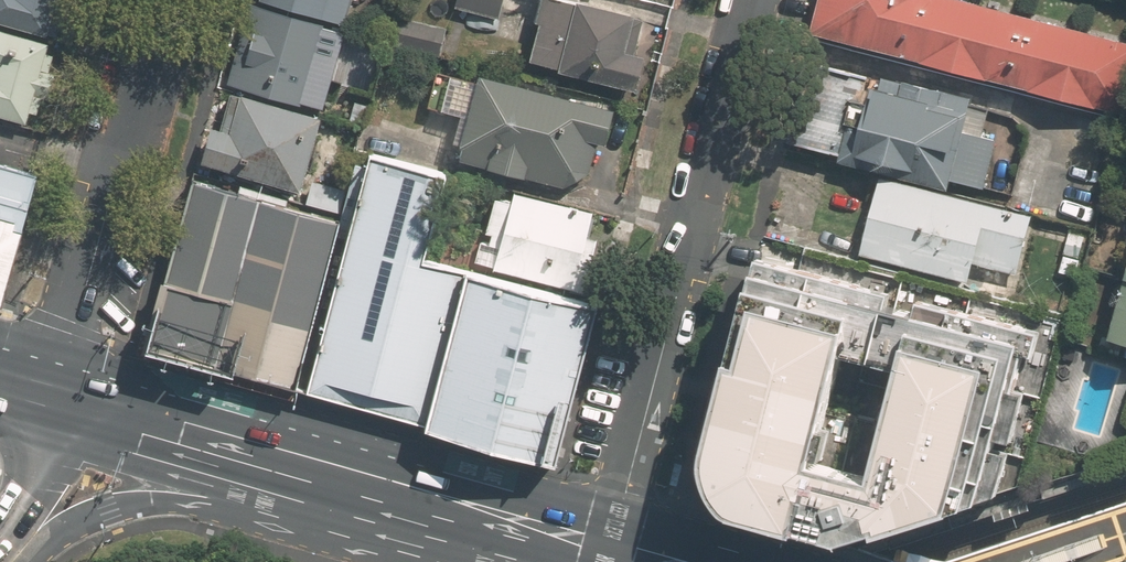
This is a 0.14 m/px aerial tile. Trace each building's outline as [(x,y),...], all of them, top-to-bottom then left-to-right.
[(58,39),(69,0),(0,0),(0,23),(58,39)] [(254,4),(343,28),(350,0),(256,0),(254,4)] [(454,9),(500,20),(505,0),(456,0),(454,9)] [(572,0),(541,0),(536,22),(540,23),(530,62),(560,70),(627,87),(645,18),(577,1),(572,0)] [(962,0),(822,0),(814,33),(1121,112),(1125,94),(1125,43),(962,0)] [(343,28),(254,4),(232,86),(321,110),(329,79),(360,87),(370,50),(339,41),(343,28)] [(449,29),(398,18),(392,47),(442,58),(449,29)] [(29,125),(32,112),(44,115),(59,58),(48,54),(50,44),(0,31),(0,117),(29,125)] [(982,188),(994,141),(960,133),(968,102),(813,65),(794,143),(982,188)] [(483,72),(480,84),(439,73),(430,105),(471,116),(459,160),(562,188),(588,169),(596,142),(605,145),(615,108),(483,72)] [(321,110),(232,86),(221,127),(211,124),(200,162),(299,189),(321,110)] [(347,231),(304,386),(422,419),(460,281),(406,267),(432,173),(367,156),(347,231)] [(17,235),(36,166),(0,157),(0,231),(17,235)] [(988,205),(882,179),(864,253),(970,279),(973,266),(1017,277),(1032,216),(988,205)] [(594,210),(515,189),(512,202),(494,197),(475,264),(572,291),(585,294),(597,251),(628,259),(638,223),(607,214),(594,210)] [(261,208),(204,192),(161,346),(218,362),(261,208)] [(347,231),(261,208),(218,362),(304,386),(347,231)] [(0,231),(0,293),(17,235),(0,231)] [(1002,492),(1003,485),(1020,485),(1064,322),(764,244),(759,262),(711,452),(710,461),(710,470),(712,478),(717,488),(723,499),(729,505),(736,512),(814,533),(843,541),(1002,492)] [(1111,338),(1125,342),(1125,281),(1111,338)] [(592,318),(463,283),(425,423),(553,458),(592,318)]
